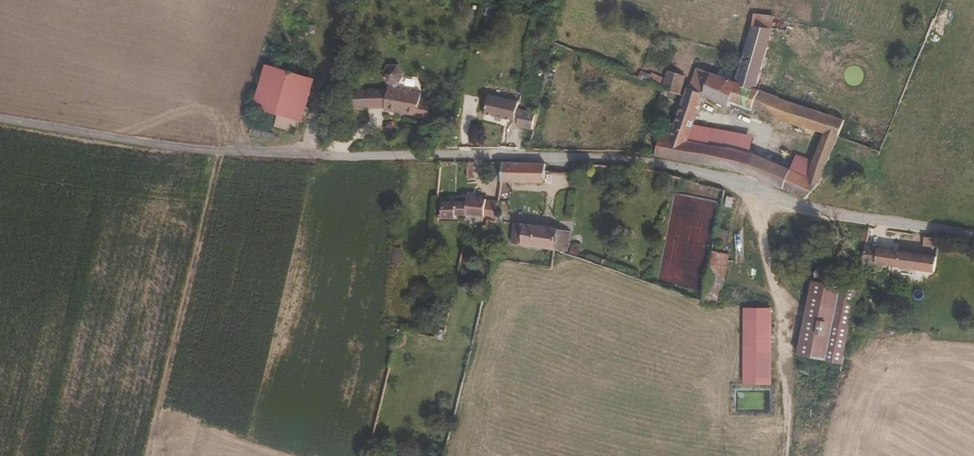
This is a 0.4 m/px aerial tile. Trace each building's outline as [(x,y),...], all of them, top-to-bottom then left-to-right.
[(757,27),(754,27),(739,82),(757,88),(774,29),(771,28),(773,16),(759,15),(757,27)] [(545,79),(547,66),(539,65),(537,78),(545,79)] [(396,85),(401,76),(396,67),(386,68),(381,77),(386,85),(388,85),(388,88),(374,88),(374,93),(367,93),(368,105),(368,106),(384,107),(384,110),(414,116),(413,118),(424,120),(428,104),(417,101),(419,93),(395,88),(395,85),(396,85)] [(650,70),(649,73),(637,68),(634,75),(680,94),(687,77),(672,70),(668,78),(650,70)] [(763,90),(757,88),(739,82),(695,68),(686,96),(680,116),(696,120),(702,99),(730,107),(732,101),(756,109),(763,90)] [(301,124),(310,79),(261,70),(253,116),(301,124)] [(363,88),(351,88),(351,101),(363,101),(363,88)] [(351,105),(368,105),(367,93),(367,88),(363,88),(363,101),(351,101),(351,105)] [(763,112),(770,92),(763,90),(756,109),(763,112)] [(833,156),(846,119),(770,92),(763,112),(825,133),(810,177),(764,159),(759,177),(809,197),(825,178),(833,156)] [(534,129),(540,106),(491,95),(487,115),(515,120),(514,125),(534,129)] [(664,120),(669,104),(662,101),(657,118),(664,120)] [(695,126),(696,120),(680,116),(678,123),(695,126)] [(695,126),(678,123),(677,125),(674,137),(666,136),(660,135),(655,154),(718,166),(751,174),(757,156),(690,141),(695,126)] [(677,125),(669,123),(666,136),(674,137),(677,125)] [(759,177),(764,159),(757,156),(751,174),(759,177)] [(545,181),(546,160),(504,160),(502,180),(545,181)] [(498,218),(498,198),(442,196),(441,216),(498,218)] [(568,253),(571,231),(517,222),(514,242),(556,248),(568,253)] [(726,245),(729,231),(718,229),(715,243),(726,245)] [(934,271),(937,255),(864,245),(861,259),(934,271)] [(723,306),(732,256),(714,252),(704,303),(723,306)] [(824,270),(822,269),(820,269),(818,269),(816,271),(815,273),(814,275),(815,277),(816,279),(818,280),(821,280),(823,280),(825,278),(826,276),(826,274),(826,272),(824,270)] [(856,290),(828,285),(812,282),(799,354),(841,363),(849,322),(856,290)] [(771,383),(771,309),(743,308),(743,384),(771,383)]
